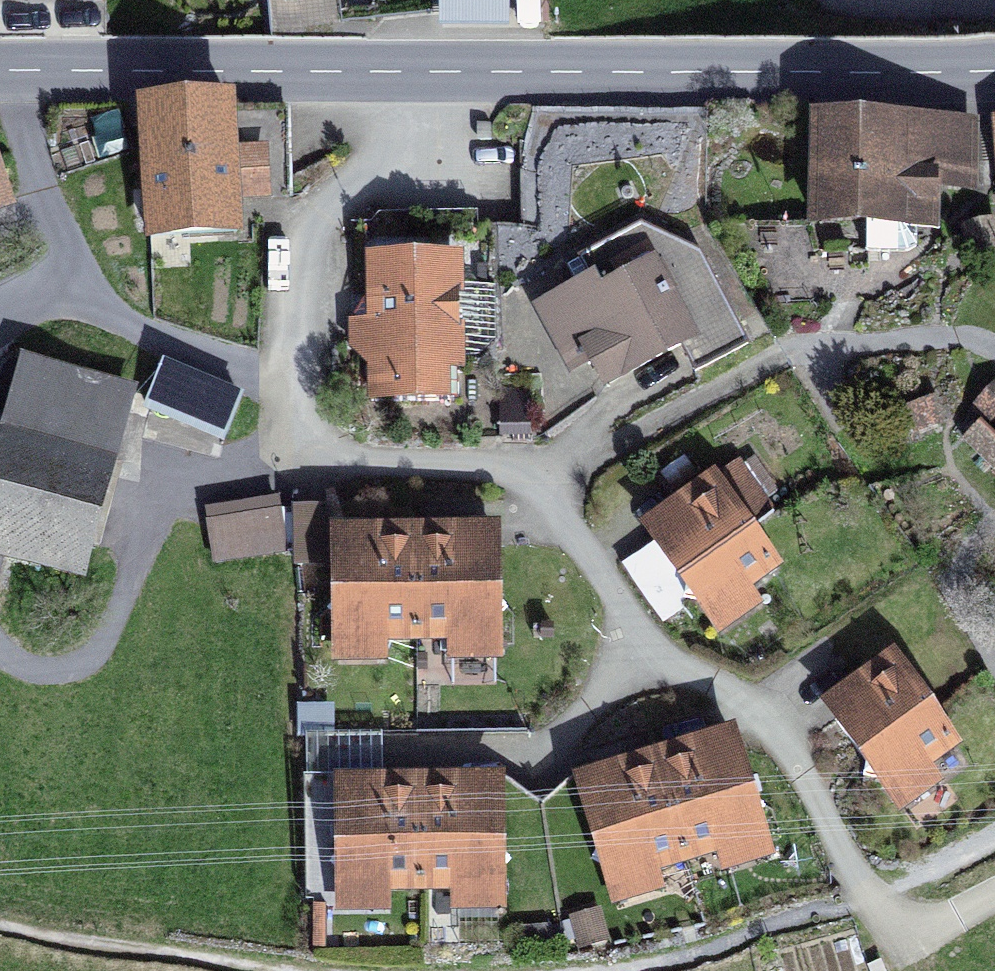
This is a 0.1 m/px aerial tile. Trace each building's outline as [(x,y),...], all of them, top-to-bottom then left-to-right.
[(272,31),(340,23),(338,0),(270,0),(272,31)] [(509,28),(509,0),(439,0),(439,27),(509,28)] [(288,112),(230,112),(230,103),(142,108),(150,236),(237,232),(236,200),(289,197),(288,112)] [(934,184),(971,185),(973,125),(846,124),(846,113),(827,113),(827,124),(818,124),(814,219),(867,220),(866,250),(906,251),(915,246),(915,221),(934,221),(934,184)] [(973,263),(994,259),(994,223),(994,222),(965,229),(973,263)] [(681,345),(695,371),(748,343),(700,253),(641,225),(568,266),(580,288),(540,310),(572,369),(592,358),(606,385),(681,345)] [(394,399),(457,398),(456,286),(455,259),(373,260),(374,324),(375,342),(375,393),(394,393),(394,399)] [(457,398),(489,397),(488,285),(456,286),(457,398)] [(357,342),(375,342),(374,324),(357,324),(357,342)] [(78,574),(128,391),(23,362),(4,433),(0,432),(0,553),(78,574)] [(146,411),(222,439),(239,393),(164,365),(146,411)] [(501,427),(529,427),(529,388),(500,389),(501,427)] [(974,409),(984,419),(965,441),(994,469),(994,388),(974,409)] [(908,410),(916,430),(944,418),(936,399),(908,410)] [(696,596),(706,610),(740,585),(773,562),(749,529),(774,512),(739,464),(681,504),(689,515),(655,540),(686,582),(687,584),(686,595),(696,596)] [(279,498),(208,511),(211,532),(216,562),(295,550),(295,549),(295,509),(281,509),(279,498)] [(643,523),(655,540),(689,515),(681,504),(677,498),(643,523)] [(295,549),(329,548),(328,509),(295,509),(295,549)] [(454,547),(496,546),(495,525),(454,526),(454,533),(454,547)] [(336,548),(377,548),(377,534),(377,527),(335,528),(336,548)] [(454,547),(454,533),(415,534),(417,633),(453,633),(497,632),(496,615),(504,608),(496,600),(496,546),(454,547)] [(337,618),(337,635),(381,634),(417,633),(415,534),(377,534),(377,548),(336,548),(336,603),(329,611),(337,618)] [(664,621),(683,607),(682,606),(686,582),(655,540),(623,564),(664,621)] [(296,565),(329,564),(329,548),(295,549),(295,550),(296,565)] [(706,610),(717,625),(752,600),(740,585),(706,610)] [(453,652),(497,651),(497,632),(453,633),(453,652)] [(337,635),(337,654),(381,653),(381,634),(337,635)] [(876,775),(886,788),(921,762),(954,738),(894,659),(861,683),(869,694),(836,718),(867,762),(866,773),(876,775)] [(823,701),(836,718),(869,694),(861,683),(857,677),(823,701)] [(697,760),(736,748),(730,728),(691,740),(693,747),(697,760)] [(381,784),(380,734),(306,735),(307,816),(340,815),(339,798),(381,798),(381,784)] [(762,806),(752,801),(736,748),(697,760),(693,747),(656,759),(685,854),(719,844),(761,831),(757,815),(762,806)] [(604,862),(609,878),(651,865),(685,854),(656,759),(619,770),(623,783),(583,795),(599,845),(599,848),(594,857),(604,862)] [(886,788),(897,804),(933,778),(921,762),(886,788)] [(508,858),(547,853),(551,879),(555,897),(595,889),(588,866),(599,845),(583,795),(623,783),(619,770),(617,763),(576,776),(543,795),(502,775),(458,776),(458,783),(458,796),(499,796),(500,850),(508,858)] [(508,858),(500,850),(499,796),(458,796),(458,783),(419,784),(421,883),(456,883),(500,882),(500,866),(508,858)] [(340,868),(341,884),(385,884),(421,883),(419,784),(381,784),(381,798),(339,798),(340,815),(307,816),(309,885),(324,885),(324,867),(331,859),(340,868)] [(767,850),(761,831),(719,844),(725,863),(767,850)] [(657,883),(651,865),(609,878),(615,896),(657,883)] [(501,902),(500,882),(456,883),(457,902),(501,902)] [(341,904),(385,903),(385,884),(341,884),(341,904)]
